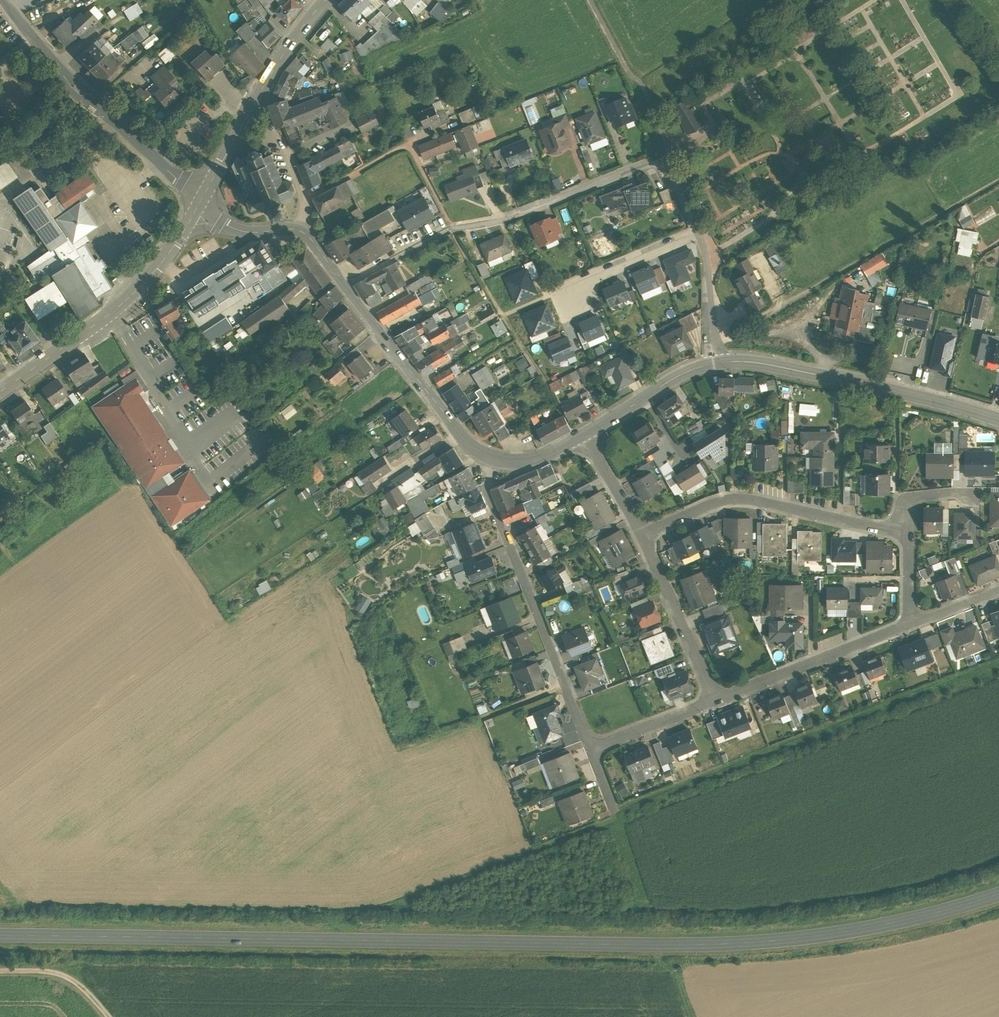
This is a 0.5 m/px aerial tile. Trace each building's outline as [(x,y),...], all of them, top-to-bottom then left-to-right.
[(294,0),(289,0),(287,2),(283,7),(282,5),(276,12),(288,22),(302,7),(294,0)] [(350,0),(345,0),(339,6),(345,12),(343,13),(351,21),(361,12),(350,0)] [(369,0),(350,0),(361,12),(369,5),(371,2),(370,1),(369,0)] [(377,0),(370,0),(370,1),(371,2),(380,11),(392,24),(399,17),(394,11),(390,11),(382,3),(381,4),(377,0)] [(412,10),(422,0),(402,0),(412,10)] [(380,11),(371,2),(369,5),(378,14),(380,11)] [(439,2),(430,13),(444,23),(452,12),(439,2)] [(137,3),(124,11),(130,22),(143,12),(137,3)] [(94,5),(90,9),(98,18),(103,14),(94,5)] [(369,5),(361,12),(370,21),(378,14),(369,5)] [(254,19),(247,10),(242,13),(247,21),(248,23),(254,19)] [(378,32),(367,41),(376,51),(405,38),(392,24),(380,11),(378,14),(370,21),(369,22),(378,32)] [(83,18),(81,16),(70,26),(66,21),(54,32),(66,45),(77,34),(79,36),(90,26),(92,28),(94,26),(98,22),(88,13),(83,18)] [(280,34),(268,21),(262,27),(254,19),(248,23),(255,33),(257,34),(268,46),(280,34)] [(255,33),(248,23),(247,21),(236,31),(247,43),(257,34),(255,33)] [(90,26),(79,36),(82,40),(98,29),(94,26),(92,28),(90,26)] [(135,45),(149,34),(143,26),(129,36),(135,45)] [(154,32),(141,42),(146,49),(159,39),(154,32)] [(102,36),(78,57),(90,70),(110,51),(104,45),(107,42),(102,36)] [(135,44),(129,36),(121,42),(127,50),(135,44)] [(322,43),(326,51),(335,46),(331,38),(322,43)] [(376,51),(367,41),(363,45),(362,45),(370,54),(376,51)] [(363,45),(361,43),(356,48),(362,58),(370,54),(362,45),(363,45)] [(264,67),(244,45),(231,56),(241,67),(243,65),(251,74),(254,77),(264,68),(264,67)] [(167,47),(158,55),(166,64),(174,56),(167,47)] [(205,50),(190,62),(207,81),(225,64),(214,52),(210,56),(205,50)] [(110,51),(90,70),(101,82),(124,60),(119,55),(116,58),(110,51)] [(352,59),(349,51),(339,54),(342,63),(352,59)] [(304,55),(300,59),(308,67),(312,63),(304,55)] [(295,58),(284,71),(279,82),(289,86),(290,85),(296,87),(298,80),(300,81),(300,80),(304,75),(299,71),(303,66),(295,58)] [(177,81),(164,66),(153,75),(159,82),(156,84),(155,82),(143,91),(148,97),(152,93),(164,107),(178,95),(171,86),(177,81)] [(254,77),(251,74),(241,80),(245,88),(254,77)] [(289,86),(279,82),(274,93),(285,98),(287,93),(293,96),(296,89),(289,86)] [(143,91),(140,87),(135,92),(143,101),(148,97),(143,91)] [(320,90),(312,92),(313,98),(322,96),(320,90)] [(312,91),(299,94),(301,101),(313,98),(312,92),(312,91)] [(605,97),(597,100),(603,115),(611,112),(608,105),(605,97)] [(336,98),(321,105),(318,98),(292,109),(291,106),(289,107),(286,100),(268,107),(276,129),(285,126),(288,132),(286,133),(290,144),(302,140),(301,135),(330,124),(332,129),(347,122),(336,98)] [(608,105),(611,112),(616,126),(626,122),(626,121),(633,118),(625,98),(608,105)] [(690,100),(685,103),(684,101),(676,106),(677,108),(671,111),(677,121),(680,119),(689,133),(702,125),(693,111),(696,109),(690,100)] [(550,108),(554,116),(567,111),(563,102),(550,108)] [(435,107),(419,113),(425,127),(431,125),(432,129),(442,124),(438,114),(435,107)] [(472,108),(458,114),(463,125),(477,119),(472,108)] [(388,110),(377,114),(379,121),(390,116),(388,110)] [(445,111),(438,114),(442,124),(449,121),(445,111)] [(595,112),(577,119),(586,144),(603,137),(599,125),(600,125),(595,112)] [(566,113),(552,118),(555,125),(558,131),(565,129),(572,126),(566,113)] [(356,120),(362,132),(378,124),(374,116),(370,118),(368,114),(356,120)] [(555,125),(541,131),(544,141),(546,140),(551,151),(552,151),(553,152),(555,153),(560,151),(561,148),(561,147),(570,144),(565,129),(558,131),(555,125)] [(470,126),(457,131),(465,152),(478,147),(470,126)] [(449,134),(420,146),(425,159),(455,147),(449,134)] [(526,139),(504,148),(510,165),(510,166),(533,157),(526,139)] [(363,164),(351,140),(337,147),(342,156),(351,172),(363,164)] [(342,156),(337,147),(320,155),(321,156),(311,161),(314,170),(342,156)] [(478,147),(465,152),(467,158),(480,153),(478,147)] [(266,148),(262,149),(261,153),(257,151),(257,149),(255,149),(255,151),(251,153),(250,152),(248,153),(250,154),(249,155),(241,158),(237,156),(235,160),(232,166),(234,170),(233,170),(234,171),(237,177),(236,177),(237,178),(240,184),(239,185),(240,185),(243,192),(242,192),(243,193),(243,192),(246,199),(246,200),(251,211),(259,207),(261,212),(263,211),(264,214),(270,212),(270,213),(271,213),(274,220),(274,221),(277,220),(285,216),(286,216),(288,215),(285,208),(285,207),(285,206),(290,204),(288,200),(293,198),(296,191),(292,184),(285,180),(284,181),(282,175),(280,175),(278,170),(280,169),(279,168),(277,168),(275,163),(277,162),(276,160),(274,161),(272,155),(273,155),(273,153),(271,154),(269,149),(266,148)] [(588,152),(583,154),(587,163),(592,161),(588,152)] [(506,154),(499,157),(503,167),(510,165),(506,154)] [(27,157),(22,160),(29,170),(34,166),(27,157)] [(0,165),(0,190),(19,177),(7,160),(0,165)] [(314,170),(311,161),(297,166),(307,189),(320,183),(314,170)] [(843,163),(834,168),(843,180),(849,176),(844,166),(843,163)] [(476,166),(462,171),(465,179),(472,176),(479,174),(476,166)] [(439,167),(430,168),(431,176),(440,175),(439,167)] [(32,193),(29,189),(15,199),(51,249),(53,248),(53,247),(68,237),(76,249),(82,246),(78,240),(97,226),(81,203),(95,193),(92,188),(95,186),(86,173),(55,195),(49,200),(40,187),(32,193)] [(479,174),(472,176),(477,189),(484,187),(479,174)] [(465,179),(445,187),(450,200),(477,189),(472,176),(465,179)] [(359,192),(352,178),(345,182),(351,193),(352,195),(359,192)] [(863,180),(844,192),(849,200),(868,188),(863,180)] [(351,193),(345,182),(337,186),(343,197),(351,193)] [(646,184),(626,191),(625,188),(601,197),(605,208),(603,208),(604,211),(609,209),(609,208),(620,204),(623,212),(632,208),(633,211),(653,203),(646,184)] [(343,197),(337,186),(313,199),(321,213),(345,200),(343,197)] [(668,189),(660,192),(665,204),(673,200),(668,189)] [(424,197),(399,211),(409,230),(435,217),(424,197)] [(673,200),(665,204),(668,212),(677,208),(673,200)] [(351,212),(359,226),(362,225),(367,221),(359,208),(351,212)] [(991,208),(974,217),(978,225),(995,215),(991,208)] [(388,209),(383,212),(389,222),(394,219),(388,209)] [(367,221),(362,225),(367,233),(378,227),(379,228),(389,222),(383,212),(367,221)] [(969,216),(960,221),(964,228),(973,223),(969,216)] [(556,217),(550,220),(556,235),(563,232),(556,217)] [(548,219),(545,220),(546,220),(542,222),(541,221),(532,226),(537,237),(535,240),(537,243),(540,244),(540,245),(557,238),(556,235),(550,220),(549,218),(548,219)] [(359,226),(326,245),(337,263),(351,254),(356,251),(352,245),(363,239),(365,242),(370,239),(367,233),(362,225),(359,226)] [(958,228),(958,229),(955,240),(960,241),(958,252),(969,255),(972,242),(976,243),(978,232),(958,228)] [(779,234),(762,244),(766,250),(770,257),(781,251),(801,239),(797,231),(783,239),(779,234)] [(384,234),(375,239),(384,253),(393,248),(384,234)] [(504,234),(481,244),(489,261),(512,251),(504,234)] [(150,236),(144,240),(147,244),(153,240),(150,236)] [(68,237),(53,247),(53,248),(56,253),(65,266),(50,275),(54,281),(66,300),(78,319),(100,304),(97,299),(93,292),(100,288),(76,249),(68,237)] [(356,251),(351,254),(359,268),(384,253),(375,239),(356,251)] [(287,279),(269,251),(272,249),(269,244),(265,246),(262,241),(235,257),(246,274),(235,281),(241,290),(244,286),(247,291),(254,286),(256,289),(259,287),(261,286),(266,293),(287,279)] [(94,261),(84,244),(82,246),(76,249),(100,288),(93,292),(97,299),(112,289),(102,273),(104,271),(97,259),(94,261)] [(762,244),(755,248),(735,261),(737,264),(747,259),(766,250),(762,244)] [(306,246),(300,251),(299,249),(295,252),(297,253),(291,258),(296,265),(300,270),(303,274),(303,275),(319,263),(306,246)] [(53,248),(51,249),(26,265),(36,282),(50,274),(54,271),(47,259),(56,253),(53,248)] [(690,250),(664,261),(672,279),(675,286),(690,279),(684,265),(695,261),(690,250)] [(770,257),(768,258),(778,274),(790,265),(781,251),(770,257)] [(65,266),(56,253),(47,259),(54,271),(50,274),(50,275),(65,266)] [(882,254),(873,259),(879,270),(888,265),(882,254)] [(183,291),(199,317),(241,290),(235,281),(246,274),(235,257),(183,291)] [(296,265),(291,258),(284,263),(284,264),(285,263),(289,269),(296,265)] [(737,264),(736,265),(742,276),(752,270),(752,271),(754,270),(747,259),(737,264)] [(873,259),(861,266),(867,277),(879,270),(873,259)] [(527,269),(532,279),(540,276),(533,260),(525,264),(527,269)] [(319,263),(303,275),(308,281),(316,292),(331,280),(319,263)] [(396,267),(394,263),(382,270),(386,276),(389,282),(394,290),(405,284),(396,267)] [(485,263),(478,266),(483,278),(490,275),(485,263)] [(634,274),(642,292),(660,284),(653,270),(652,266),(634,274)] [(661,267),(653,270),(660,284),(667,281),(661,267)] [(506,278),(516,302),(538,293),(532,279),(527,269),(506,278)] [(300,270),(294,275),(297,279),(303,274),(300,270)] [(386,276),(382,270),(368,277),(371,284),(386,276)] [(742,276),(735,280),(744,297),(746,296),(749,302),(744,304),(749,313),(765,305),(760,296),(758,297),(754,291),(761,287),(752,271),(752,270),(742,276)] [(297,279),(295,281),(300,288),(308,281),(303,275),(303,274),(297,279)] [(424,276),(406,286),(410,293),(428,282),(424,276)] [(368,277),(354,285),(364,299),(366,298),(371,306),(381,301),(376,292),(371,284),(368,277)] [(675,286),(672,279),(667,282),(672,292),(677,290),(675,286)] [(66,300),(54,281),(37,293),(37,292),(26,299),(38,318),(49,311),(66,300)] [(300,288),(295,281),(292,284),(297,290),(300,288)] [(394,290),(389,282),(383,285),(387,294),(394,290)] [(604,290),(611,306),(630,297),(624,282),(604,290)] [(292,284),(287,288),(293,294),(297,290),(292,284)] [(419,289),(422,294),(430,290),(428,285),(419,289)] [(336,286),(321,298),(325,303),(330,309),(343,296),(336,286)] [(858,290),(842,287),(840,299),(839,304),(840,304),(838,312),(837,319),(835,326),(850,329),(859,331),(860,327),(864,312),(865,312),(867,302),(868,295),(859,293),(858,290)] [(287,288),(279,295),(284,301),(284,302),(293,294),(287,288)] [(874,304),(870,322),(867,321),(866,328),(876,330),(884,289),(877,288),(874,304)] [(415,291),(403,298),(409,310),(422,303),(415,291)] [(989,297),(977,294),(973,309),(986,312),(989,297)] [(279,295),(265,305),(272,315),(275,320),(290,310),(284,302),(284,301),(279,295)] [(409,310),(403,298),(376,313),(383,324),(409,310)] [(172,300),(153,310),(161,325),(162,325),(166,323),(180,315),(172,300)] [(874,304),(867,302),(865,312),(864,312),(860,327),(866,328),(867,321),(870,322),(874,304)] [(330,309),(325,303),(314,315),(316,316),(320,320),(330,309)] [(931,310),(900,303),(896,322),(924,329),(927,329),(928,321),(931,310)] [(265,305),(258,309),(267,320),(272,315),(265,305)] [(556,326),(547,305),(524,314),(533,335),(533,336),(546,330),(556,326)] [(258,309),(240,322),(251,333),(267,320),(258,309)] [(349,309),(331,324),(339,334),(345,341),(347,343),(365,328),(349,309)] [(986,312),(973,309),(972,316),(984,319),(986,312)] [(692,313),(686,316),(693,329),(699,326),(692,313)] [(320,320),(316,316),(313,319),(312,319),(308,324),(313,329),(320,320)] [(433,316),(415,326),(420,335),(426,332),(428,334),(440,328),(439,327),(433,316)] [(462,316),(451,322),(457,334),(468,329),(462,316)] [(605,333),(598,316),(580,324),(583,331),(588,340),(605,333)] [(686,316),(679,319),(682,327),(683,326),(686,332),(693,329),(686,316)] [(226,317),(201,333),(208,343),(233,327),(226,317)] [(502,319),(491,325),(498,336),(508,330),(502,319)] [(24,320),(14,328),(15,328),(11,331),(9,329),(7,331),(3,333),(8,341),(18,354),(20,353),(22,353),(26,349),(26,348),(38,340),(24,320)] [(194,321),(183,328),(189,338),(200,331),(194,321)] [(935,323),(928,321),(927,329),(924,329),(922,337),(931,339),(935,323)] [(443,325),(439,327),(440,328),(428,334),(432,344),(450,335),(451,337),(457,334),(451,322),(443,326),(443,325)] [(166,323),(162,325),(161,325),(171,341),(179,337),(171,325),(168,326),(166,323)] [(0,329),(0,343),(2,345),(8,341),(3,333),(7,331),(3,326),(0,329)] [(415,326),(402,333),(402,332),(396,337),(403,346),(414,338),(420,335),(415,326)] [(682,327),(661,337),(671,356),(693,346),(686,332),(683,326),(682,327)] [(850,329),(835,326),(834,335),(849,338),(850,329)] [(866,328),(860,327),(859,331),(850,329),(849,338),(873,343),(876,330),(866,328)] [(533,336),(533,335),(530,336),(533,344),(544,339),(549,337),(546,330),(533,336)] [(257,339),(262,345),(270,337),(265,331),(257,339)] [(588,340),(583,331),(578,333),(585,349),(590,347),(588,340)] [(550,346),(564,340),(561,333),(549,337),(544,339),(547,347),(550,346)] [(345,341),(339,334),(330,342),(325,346),(331,353),(339,346),(345,341)] [(992,336),(983,334),(981,344),(990,345),(991,341),(992,336)] [(954,339),(939,335),(932,368),(944,370),(947,371),(950,359),(954,339)] [(460,337),(443,347),(447,353),(464,343),(462,340),(460,337)] [(414,338),(403,346),(410,357),(419,350),(422,348),(414,338)] [(556,362),(575,354),(568,338),(564,340),(550,346),(556,362)] [(228,355),(237,349),(231,340),(222,346),(228,355)] [(991,341),(990,345),(986,360),(998,363),(998,343),(991,341)] [(981,344),(978,358),(986,360),(990,345),(981,344)] [(339,346),(331,353),(335,358),(344,351),(339,346)] [(356,347),(345,356),(351,363),(362,353),(356,347)] [(443,347),(428,357),(435,368),(450,359),(447,353),(443,347)] [(419,350),(410,357),(415,363),(423,358),(419,350)] [(84,353),(64,366),(73,380),(77,377),(93,367),(84,353)] [(374,368),(362,353),(351,363),(348,364),(360,379),(374,368)] [(515,361),(521,370),(529,364),(524,356),(515,361)] [(428,357),(415,363),(424,376),(437,370),(435,368),(428,357)] [(634,380),(623,357),(601,367),(606,376),(613,373),(620,387),(634,380)] [(956,360),(950,359),(947,371),(944,370),(943,375),(952,377),(956,360)] [(326,374),(335,383),(344,375),(336,366),(326,374)] [(485,366),(472,375),(480,388),(481,388),(482,390),(495,382),(485,366)] [(93,367),(77,377),(84,387),(98,375),(93,367)] [(452,368),(434,379),(439,387),(456,376),(455,374),(452,368)] [(581,368),(549,385),(553,392),(585,375),(581,368)] [(136,370),(122,380),(125,385),(130,382),(139,395),(148,389),(136,370)] [(84,387),(79,390),(84,398),(109,379),(104,371),(98,375),(84,387)] [(510,374),(498,380),(502,386),(513,380),(510,374)] [(77,377),(73,380),(79,390),(84,387),(77,377)] [(734,378),(719,378),(719,390),(719,394),(723,394),(733,394),(734,389),(734,381),(734,378)] [(754,378),(738,378),(738,381),(734,381),(734,389),(737,389),(737,391),(754,391),(754,385),(754,384),(754,378)] [(57,380),(42,390),(52,405),(67,394),(57,380)] [(107,397),(92,407),(146,488),(165,475),(183,463),(184,463),(185,462),(184,461),(183,461),(178,453),(178,452),(178,451),(177,452),(171,442),(172,442),(171,441),(170,441),(164,432),(165,432),(164,431),(163,431),(157,422),(158,422),(158,421),(157,421),(151,412),(152,412),(151,411),(150,411),(144,403),(145,402),(144,401),(144,402),(139,395),(130,382),(125,385),(120,388),(107,397)] [(117,383),(104,392),(107,397),(120,388),(117,383)] [(457,384),(444,393),(454,409),(461,403),(463,405),(469,401),(457,384)] [(619,389),(622,394),(631,389),(629,384),(619,389)] [(469,401),(463,405),(461,403),(454,409),(463,421),(490,402),(482,390),(481,388),(475,392),(479,397),(470,403),(469,401)] [(723,394),(719,394),(719,390),(713,393),(722,410),(727,407),(722,398),(723,394)] [(587,391),(580,395),(588,410),(595,406),(587,391)] [(79,402),(73,394),(68,397),(74,405),(79,402)] [(677,394),(659,407),(665,416),(666,417),(673,412),(685,404),(677,394)] [(580,395),(561,405),(569,420),(588,410),(580,395)] [(502,397),(494,402),(500,412),(508,407),(502,397)] [(26,402),(11,412),(20,424),(20,425),(24,422),(35,414),(26,402)] [(799,413),(817,415),(818,405),(801,402),(799,413)] [(492,405),(472,416),(484,436),(504,424),(492,405)] [(419,427),(406,410),(392,420),(405,438),(419,427)] [(673,412),(666,417),(665,416),(663,417),(670,427),(679,421),(673,412)] [(781,420),(782,433),(793,432),(792,415),(789,416),(789,420),(781,420)] [(564,416),(550,423),(558,437),(571,430),(564,416)] [(700,421),(687,428),(691,436),(704,429),(700,421)] [(16,437),(5,422),(0,426),(7,435),(11,440),(16,437)] [(33,434),(24,422),(20,425),(20,424),(17,426),(26,439),(33,434)] [(650,422),(632,433),(643,450),(660,438),(650,422)] [(50,423),(44,427),(47,432),(41,436),(46,444),(58,436),(50,423)] [(550,423),(537,431),(544,445),(558,437),(550,423)] [(504,425),(494,431),(500,441),(510,435),(504,425)] [(435,426),(416,437),(423,449),(442,439),(435,426)] [(695,444),(694,444),(702,456),(711,451),(717,461),(725,456),(725,433),(721,428),(708,436),(695,444)] [(527,429),(517,434),(519,439),(530,434),(527,429)] [(691,438),(695,444),(708,436),(705,430),(691,438)] [(833,433),(815,433),(802,433),(802,444),(815,444),(815,457),(833,457),(833,433)] [(409,440),(403,444),(406,449),(413,445),(409,440)] [(399,441),(388,448),(391,452),(402,445),(399,441)] [(777,444),(753,444),(753,450),(753,469),(777,469),(777,444)] [(889,444),(865,444),(865,462),(889,461),(889,444)] [(437,458),(430,463),(431,463),(427,466),(420,471),(425,479),(426,479),(431,475),(432,478),(439,474),(438,471),(445,466),(449,472),(463,463),(453,448),(437,458)] [(651,454),(654,459),(657,465),(659,467),(664,464),(663,462),(668,459),(661,448),(651,454)] [(967,448),(959,448),(959,454),(959,464),(966,464),(966,451),(967,451),(967,448)] [(994,455),(976,454),(976,452),(967,451),(966,451),(966,464),(966,475),(994,475),(994,455)] [(434,453),(424,460),(427,466),(431,463),(430,463),(437,458),(434,453)] [(953,454),(927,454),(927,473),(952,473),(952,469),(953,454)] [(384,457),(358,473),(366,485),(362,488),(367,496),(377,489),(373,482),(392,469),(384,457)] [(815,457),(812,457),(812,483),(833,483),(833,457),(815,457)] [(640,475),(657,465),(654,459),(637,470),(640,475)] [(677,475),(675,476),(679,482),(684,491),(712,473),(703,459),(677,475)] [(664,464),(659,467),(667,481),(675,476),(677,475),(669,462),(664,464)] [(73,468),(69,463),(64,466),(67,472),(73,468)] [(315,467),(308,471),(312,476),(305,480),(318,500),(324,495),(321,490),(319,491),(315,485),(324,477),(315,467)] [(552,467),(544,471),(547,477),(554,474),(555,473),(552,467)] [(411,468),(392,481),(393,482),(382,489),(385,494),(396,487),(400,484),(405,481),(415,474),(411,468)] [(466,468),(438,483),(442,490),(443,491),(448,488),(453,486),(458,496),(476,487),(466,468)] [(537,470),(531,473),(531,472),(505,483),(509,491),(527,483),(528,485),(536,483),(542,480),(539,474),(537,470)] [(165,475),(146,488),(171,525),(208,501),(209,500),(209,499),(204,492),(204,491),(203,491),(195,479),(196,479),(195,479),(190,472),(190,471),(189,471),(171,484),(165,475)] [(415,474),(405,481),(412,490),(427,480),(426,479),(425,479),(420,471),(415,474)] [(544,471),(539,474),(542,480),(547,477),(544,471)] [(651,473),(634,482),(644,499),(661,489),(651,473)] [(547,477),(542,480),(543,485),(544,487),(557,480),(554,474),(547,477)] [(889,474),(867,474),(867,493),(889,493),(889,474)] [(670,487),(679,482),(675,476),(667,481),(670,487)] [(536,483),(528,485),(530,491),(533,498),(541,495),(537,486),(543,485),(542,480),(536,483)] [(405,481),(400,484),(404,491),(408,492),(412,490),(405,481)] [(806,481),(794,481),(794,493),(806,493),(806,481)] [(684,491),(679,482),(670,487),(675,496),(684,491)] [(438,483),(430,488),(433,495),(442,490),(438,483)] [(505,483),(491,489),(500,512),(515,506),(509,491),(505,483)] [(590,483),(570,493),(573,499),(593,489),(590,483)] [(453,486),(448,488),(453,498),(458,496),(453,486)] [(405,501),(396,487),(385,494),(394,508),(405,501)] [(453,498),(448,501),(453,512),(463,507),(462,506),(468,503),(466,498),(480,492),(476,487),(458,496),(453,498)] [(430,488),(405,501),(415,519),(426,513),(430,511),(423,500),(433,495),(430,488)] [(530,491),(521,495),(524,502),(532,499),(533,498),(530,491)] [(480,492),(466,498),(468,503),(472,513),(482,509),(486,507),(480,492)] [(600,492),(582,502),(595,527),(596,528),(598,527),(615,518),(600,492)] [(524,502),(523,503),(525,509),(534,505),(532,499),(524,502)] [(523,503),(500,513),(505,524),(528,515),(525,509),(523,503)] [(942,509),(925,509),(925,532),(926,532),(926,530),(933,530),(933,532),(941,532),(942,532),(942,521),(942,509)] [(553,510),(534,519),(537,525),(556,516),(553,510)] [(426,513),(415,519),(423,533),(424,532),(434,526),(426,513)] [(975,513),(955,513),(955,535),(974,535),(975,535),(975,529),(975,513)] [(717,519),(711,522),(713,526),(716,533),(722,530),(717,519)] [(751,519),(725,519),(725,530),(733,530),(733,547),(750,547),(751,547),(751,545),(751,519)] [(473,524),(451,532),(455,543),(458,542),(463,556),(484,548),(480,538),(479,538),(473,524)] [(764,524),(763,524),(763,535),(763,552),(773,552),(773,554),(786,554),(786,526),(773,526),(773,524),(764,524)] [(434,526),(424,532),(430,543),(440,536),(434,526)] [(707,526),(690,534),(691,536),(697,549),(713,542),(713,541),(707,528),(707,526)] [(713,526),(707,528),(713,541),(713,542),(714,545),(720,542),(716,533),(713,526)] [(534,527),(517,537),(525,551),(542,541),(534,527)] [(595,527),(584,533),(589,540),(601,533),(598,527),(596,528),(595,527)] [(604,539),(600,541),(600,542),(613,566),(634,555),(621,530),(604,539)] [(812,531),(798,531),(798,549),(798,559),(799,559),(821,559),(821,533),(812,532),(812,531)] [(601,533),(589,540),(593,546),(600,542),(600,541),(604,539),(601,533)] [(691,536),(675,543),(676,546),(682,559),(682,558),(698,551),(697,549),(691,536)] [(840,542),(840,538),(833,538),(832,561),(840,561),(840,558),(855,558),(855,554),(855,542),(840,542)] [(542,541),(525,551),(534,565),(536,564),(551,556),(542,541)] [(996,541),(989,543),(994,556),(998,554),(998,549),(996,541)] [(878,543),(868,543),(868,554),(868,567),(883,567),(883,568),(891,568),(891,548),(878,548),(878,543)] [(676,546),(667,550),(674,565),(683,561),(682,558),(682,559),(676,546)] [(936,555),(928,557),(929,563),(937,561),(936,555)] [(970,566),(978,585),(998,576),(998,563),(996,555),(970,566)] [(551,556),(536,564),(539,570),(554,561),(551,556)] [(458,557),(447,562),(449,568),(461,563),(458,557)] [(951,573),(960,570),(955,557),(946,560),(951,573)] [(475,558),(464,562),(466,568),(477,563),(475,558)] [(477,563),(466,568),(471,581),(497,571),(491,558),(477,563)] [(934,569),(946,566),(945,560),(933,564),(934,569)] [(562,564),(555,568),(558,573),(565,569),(562,564)] [(705,564),(691,569),(694,575),(704,571),(708,570),(705,564)] [(555,568),(540,577),(549,591),(563,583),(558,573),(555,568)] [(628,570),(611,577),(614,586),(621,583),(631,579),(628,570)] [(694,575),(682,580),(693,608),(707,602),(705,598),(714,595),(704,571),(694,575)] [(631,579),(621,583),(624,590),(623,593),(624,597),(627,599),(647,591),(641,575),(631,579)] [(954,575),(937,582),(944,598),(961,592),(954,575)] [(503,580),(506,587),(517,583),(514,576),(503,580)] [(268,580),(258,584),(261,592),(271,588),(268,580)] [(577,581),(564,586),(567,593),(580,588),(577,581)] [(802,585),(769,585),(769,605),(774,605),(774,608),(784,608),(789,608),(790,609),(791,609),(791,608),(802,608),(802,585)] [(847,588),(827,588),(827,608),(847,608),(847,602),(847,588)] [(882,588),(861,588),(861,602),(861,604),(882,604),(882,588)] [(363,595),(357,609),(365,613),(371,599),(363,595)] [(511,597),(487,607),(497,631),(521,621),(511,597)] [(647,597),(630,604),(633,611),(636,610),(635,609),(650,603),(647,597)] [(650,603),(635,609),(636,610),(642,627),(660,620),(653,602),(650,603)] [(855,602),(847,602),(847,608),(847,617),(855,617),(855,602)] [(719,604),(702,610),(707,624),(724,617),(719,604)] [(774,605),(769,605),(769,615),(770,615),(784,615),(784,608),(774,608),(774,605)] [(991,613),(995,624),(991,626),(996,639),(996,638),(996,637),(998,635),(998,610),(991,613)] [(707,624),(702,626),(712,654),(738,644),(728,616),(724,617),(707,624)] [(784,623),(770,623),(770,639),(787,639),(787,647),(802,647),(802,623),(784,623)] [(960,632),(954,634),(952,627),(942,631),(946,643),(951,641),(957,658),(984,647),(976,626),(966,630),(963,631),(964,632),(961,633),(960,632)] [(996,639),(991,626),(983,629),(988,642),(996,639)] [(583,627),(576,630),(579,636),(585,633),(583,627)] [(513,630),(500,635),(503,641),(507,640),(507,639),(515,636),(513,630)] [(576,630),(562,635),(565,641),(565,642),(579,636),(576,630)] [(652,630),(639,635),(641,641),(654,636),(652,630)] [(515,636),(507,639),(507,640),(514,657),(533,649),(526,631),(515,636)] [(654,636),(641,641),(649,660),(661,655),(663,660),(674,656),(665,632),(654,636)] [(579,636),(565,642),(565,641),(564,641),(570,656),(591,647),(590,645),(591,645),(591,642),(589,640),(588,640),(585,633),(579,636)] [(937,633),(924,638),(928,649),(941,644),(937,633)] [(463,636),(450,641),(455,653),(467,648),(463,636)] [(924,638),(899,648),(907,669),(932,660),(928,649),(924,638)] [(536,655),(523,660),(526,667),(536,664),(539,663),(536,655)] [(661,655),(649,660),(651,665),(663,660),(661,655)] [(880,656),(863,662),(867,670),(870,679),(870,678),(886,672),(880,656)] [(596,659),(574,667),(584,691),(589,688),(599,685),(594,672),(600,669),(596,659)] [(672,663),(654,670),(656,677),(662,679),(663,680),(669,678),(668,675),(675,673),(672,663)] [(526,667),(515,672),(520,685),(526,683),(529,690),(544,684),(536,664),(526,667)] [(853,666),(833,674),(836,682),(837,681),(841,691),(859,684),(856,675),(853,666)] [(600,669),(594,672),(599,685),(605,682),(600,669)] [(867,670),(861,673),(866,684),(871,682),(870,678),(870,679),(867,670)] [(686,672),(676,675),(675,673),(668,675),(669,678),(663,680),(666,689),(669,688),(673,698),(682,694),(685,696),(689,694),(691,691),(693,690),(686,672)] [(866,684),(861,673),(856,675),(859,684),(859,686),(866,684)] [(599,685),(589,688),(592,694),(607,688),(605,682),(599,685)] [(810,683),(794,689),(795,693),(800,704),(801,707),(817,701),(810,683)] [(795,693),(789,695),(794,706),(800,704),(795,693)] [(782,694),(766,700),(773,719),(789,712),(788,709),(784,697),(782,694)] [(789,695),(784,697),(788,709),(794,706),(789,695)] [(417,698),(409,701),(413,712),(421,709),(417,698)] [(838,711),(847,707),(843,698),(834,702),(838,711)] [(557,705),(534,714),(543,736),(559,729),(554,715),(559,713),(557,705)] [(743,707),(718,717),(719,719),(725,735),(726,737),(736,733),(734,730),(749,724),(743,707)] [(719,719),(707,724),(713,739),(725,735),(719,719)] [(559,729),(543,736),(545,742),(562,736),(559,729)] [(690,730),(672,737),(674,743),(671,744),(675,756),(697,747),(690,730)] [(663,748),(660,742),(653,745),(661,766),(668,763),(663,748)] [(647,746),(624,756),(634,783),(645,778),(641,768),(654,763),(647,746)] [(674,760),(669,746),(663,748),(668,763),(674,760)] [(569,752),(545,762),(548,771),(552,770),(558,785),(579,778),(569,752)] [(538,758),(524,763),(527,770),(541,764),(538,758)] [(513,782),(516,788),(527,784),(525,777),(513,782)] [(623,782),(616,787),(621,795),(628,790),(623,782)] [(588,807),(582,791),(560,800),(570,825),(593,816),(589,806),(588,807)] [(541,801),(543,806),(555,802),(553,796),(541,801)]
